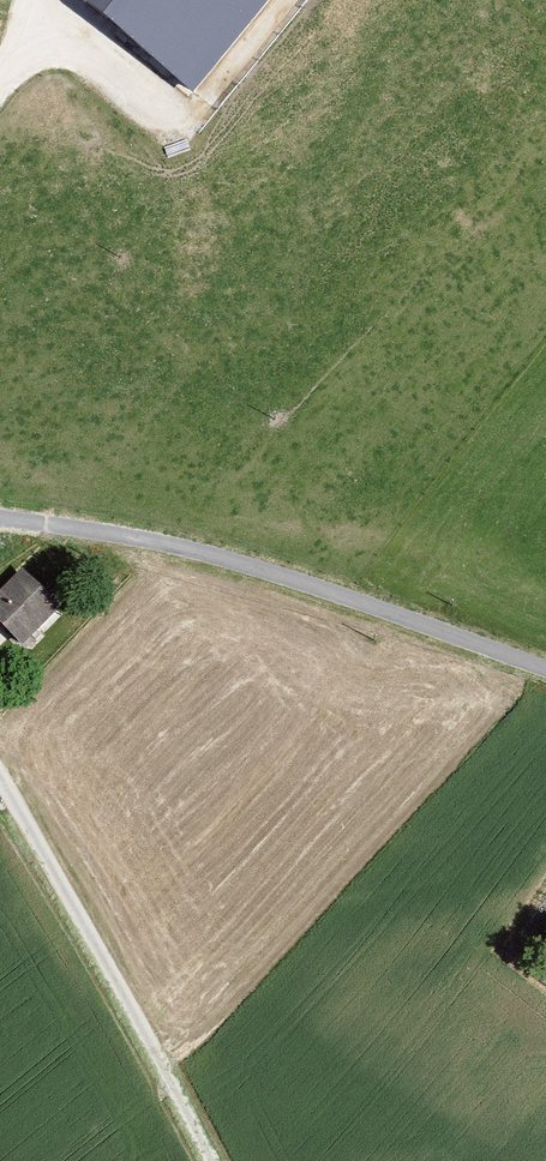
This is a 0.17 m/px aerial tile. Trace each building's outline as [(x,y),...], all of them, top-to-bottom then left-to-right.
[(193,97),(270,0),(77,0),(193,97)] [(23,571),(0,593),(0,625),(23,647),(62,609),(23,571)]
